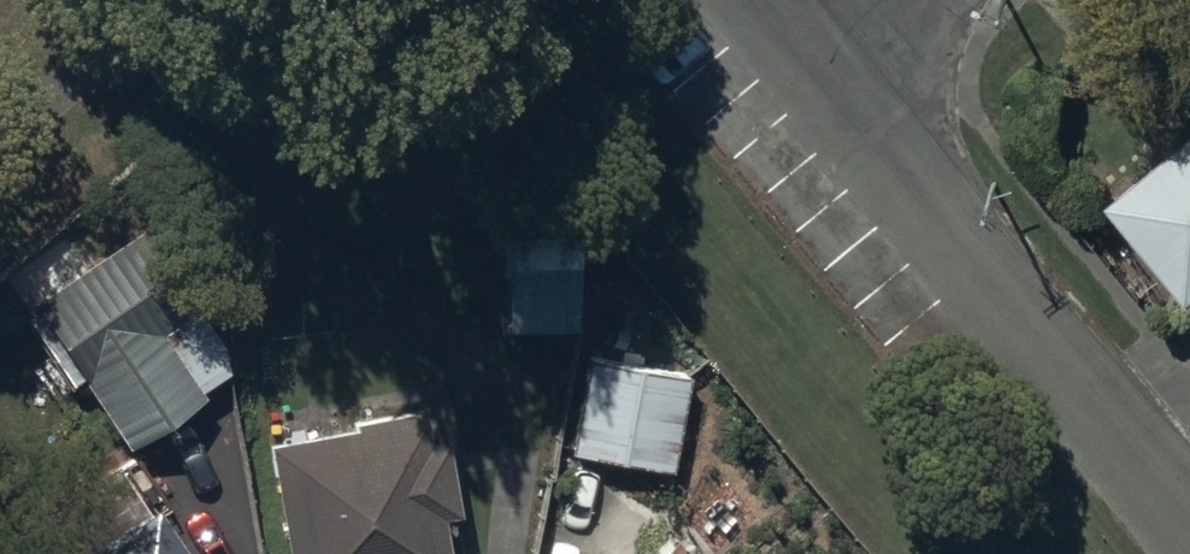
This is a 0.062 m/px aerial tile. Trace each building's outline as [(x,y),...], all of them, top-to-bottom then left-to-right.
[(1109,193),(1188,289),(1189,288),(1189,126),(1109,193)] [(80,374),(125,442),(199,393),(196,388),(225,368),(221,341),(141,222),(28,297),(34,307),(24,314),(69,381),(80,374)] [(498,326),(576,327),(576,232),(499,232),(498,326)] [(568,451),(669,470),(687,373),(586,354),(568,451)] [(265,438),(286,553),(445,553),(437,511),(455,508),(441,433),(425,436),(421,411),(414,412),(413,405),(349,416),(350,423),(265,438)] [(153,504),(78,553),(187,553),(153,504)] [(671,532),(644,553),(689,553),(671,532)] [(33,545),(19,553),(39,553),(33,545)]
